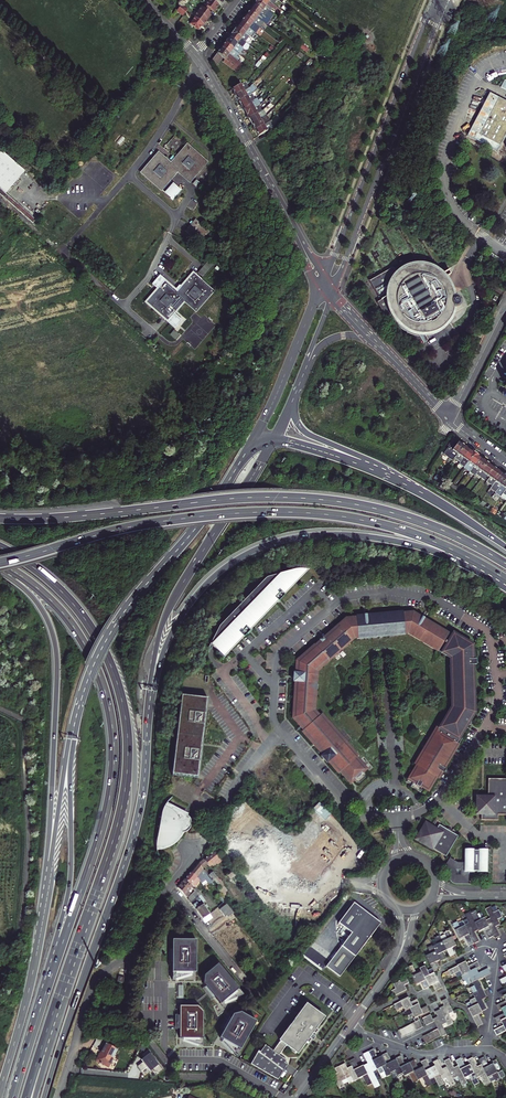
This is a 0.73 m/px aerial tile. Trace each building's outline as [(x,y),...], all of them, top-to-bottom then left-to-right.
[(212,10),(217,4),(213,0),(206,0),(204,4),(209,7),(212,10)] [(261,11),(265,6),(258,0),(254,5),(261,11)] [(268,0),(258,0),(265,6),(270,10),(272,7),(274,9),(276,6),(269,1),(268,0)] [(202,2),(196,10),(206,18),(211,12),(207,10),(209,7),(204,4),(202,2)] [(254,5),(250,11),(262,21),(266,23),(270,18),(261,11),(254,5)] [(196,10),(192,15),(193,16),(201,22),(202,23),(206,18),(196,10)] [(262,21),(250,11),(246,16),(254,23),(258,26),(262,21)] [(193,16),(188,22),(197,29),(201,22),(193,16)] [(254,23),(246,16),(242,22),(246,25),(250,28),(254,23)] [(242,22),(238,27),(245,32),(252,37),(255,32),(250,28),(246,25),(242,22)] [(245,32),(238,27),(234,32),(241,37),(245,32)] [(244,49),(248,43),(241,37),(234,32),(230,38),(244,48),(244,49)] [(244,48),(230,38),(226,43),(239,53),(244,48)] [(237,56),(239,53),(226,43),(222,48),(238,61),(240,58),(237,56)] [(238,61),(222,48),(217,53),(213,59),(220,65),(223,62),(225,59),(238,70),(243,64),(238,61)] [(225,59),(223,62),(237,72),(238,70),(225,59)] [(246,81),(238,86),(233,89),(236,94),(249,87),(246,81)] [(249,87),(236,94),(239,101),(253,93),(254,92),(257,88),(252,84),(250,86),(249,87)] [(490,92),(467,135),(498,151),(505,134),(505,101),(490,92)] [(256,98),(253,93),(239,101),(242,106),(256,98)] [(246,112),(259,104),(260,103),(259,101),(263,96),(261,94),(257,98),(256,98),(242,106),(246,112)] [(246,112),(249,118),(262,110),(259,104),(246,112)] [(262,110),(249,118),(252,124),(260,119),(259,117),(264,113),(264,112),(269,108),(267,105),(264,109),(262,110)] [(262,122),(260,119),(252,124),(255,129),(270,121),(269,119),(268,120),(267,119),(262,122)] [(270,121),(255,129),(259,135),(266,131),(265,129),(272,125),(270,121)] [(158,154),(141,173),(161,190),(172,200),(180,192),(168,182),(177,172),(189,182),(206,162),(187,145),(171,164),(158,154)] [(0,151),(0,198),(32,224),(35,220),(6,194),(25,172),(0,151)] [(195,220),(193,222),(190,225),(185,231),(191,236),(196,231),(204,238),(209,232),(195,220)] [(389,291),(389,295),(390,294),(399,289),(395,282),(402,278),(400,275),(414,267),(416,271),(423,267),(428,277),(438,272),(442,279),(447,276),(444,273),(441,272),(437,269),(432,267),(430,266),(427,266),(422,265),(416,266),(411,267),(406,269),(403,271),(399,274),(395,278),(394,281),(391,286),(389,291)] [(389,295),(382,298),(384,302),(389,299),(391,298),(394,305),(391,307),(402,328),(405,326),(409,332),(416,329),(422,339),(425,346),(429,344),(426,339),(425,337),(432,333),(433,337),(448,329),(445,325),(455,320),(449,311),(453,308),(455,310),(457,311),(459,311),(460,311),(463,310),(464,307),(465,305),(464,302),(462,300),(459,299),(458,299),(456,299),(454,301),(453,299),(453,298),(454,297),(454,296),(454,295),(453,294),(451,293),(450,294),(447,289),(444,282),(449,279),(455,276),(453,273),(447,276),(442,279),(438,272),(428,277),(423,267),(416,271),(414,267),(400,275),(402,278),(395,282),(399,289),(390,294),(389,295)] [(399,274),(397,269),(373,282),(382,298),(389,295),(389,291),(391,286),(394,281),(395,278),(399,274)] [(183,299),(195,310),(212,291),(194,274),(187,281),(182,287),(180,289),(177,293),(173,290),(164,283),(148,302),(167,318),(183,299)] [(451,281),(449,279),(444,282),(447,289),(450,294),(451,293),(453,294),(454,295),(454,296),(454,297),(453,298),(453,299),(454,301),(456,299),(458,299),(457,294),(456,291),(454,286),(451,281)] [(389,304),(390,309),(391,312),(392,315),(393,317),(396,322),(399,326),(403,330),(407,333),(412,336),(417,338),(422,339),(416,329),(409,332),(405,326),(402,328),(391,307),(394,305),(391,298),(389,299),(389,304)] [(389,299),(384,302),(380,304),(388,318),(392,315),(391,312),(390,309),(389,304),(389,299)] [(457,317),(459,311),(457,311),(455,310),(453,308),(449,311),(455,320),(445,325),(448,329),(433,337),(432,333),(425,337),(426,339),(428,339),(434,338),(439,336),(444,334),(448,330),(450,328),(452,326),(455,322),(457,317)] [(173,330),(169,335),(175,340),(179,336),(173,330)] [(453,460),(455,458),(464,446),(454,439),(444,454),(453,460)] [(455,458),(460,462),(469,450),(464,446),(455,458)] [(475,454),(469,450),(460,462),(457,467),(462,470),(475,454)] [(471,470),(480,458),(475,454),(462,470),(462,471),(467,475),(471,470)] [(485,461),(480,458),(471,470),(476,473),(485,461)] [(485,461),(476,473),(476,474),(482,478),(491,465),(485,461)] [(491,465),(482,478),(484,480),(485,478),(488,480),(496,469),(491,465)] [(496,469),(488,480),(487,481),(492,485),(501,473),(496,469)] [(505,478),(505,476),(501,473),(492,485),(490,488),(496,492),(505,478)] [(496,492),(501,496),(503,493),(505,489),(505,478),(496,492)] [(219,626),(211,643),(221,651),(220,652),(224,656),(228,652),(228,651),(243,636),(244,637),(252,629),(250,628),(277,599),(279,601),(285,595),(284,594),(308,569),(297,569),(266,577),(219,626)] [(345,618),(338,625),(352,640),(354,638),(357,638),(357,639),(405,635),(405,633),(408,633),(438,651),(438,650),(447,635),(448,633),(413,612),(403,613),(403,612),(355,616),(355,617),(345,618)] [(338,625),(315,645),(328,661),(352,640),(338,625)] [(450,637),(447,635),(438,650),(442,652),(441,653),(450,658),(451,706),(441,724),(440,723),(414,766),(416,767),(408,780),(413,783),(410,787),(420,793),(423,788),(427,791),(435,778),(437,779),(440,772),(442,773),(444,769),(443,768),(462,736),(461,736),(475,712),(472,645),(452,632),(450,637)] [(328,661),(315,645),(296,661),(295,673),(293,673),(293,675),(291,675),(291,679),(292,679),(292,682),(295,682),(293,718),(303,729),(301,731),(324,757),(323,758),(326,760),(327,759),(339,773),(340,772),(351,783),(355,780),(356,782),(360,783),(365,778),(365,774),(363,772),(367,769),(356,757),(358,756),(321,714),(319,716),(314,711),(316,671),(328,661)] [(206,699),(181,696),(173,773),(203,775),(204,769),(206,744),(210,711),(205,706),(206,699)] [(488,798),(476,797),(476,806),(475,806),(475,807),(474,809),(474,810),(475,811),(476,812),(476,816),(481,816),(481,821),(498,821),(498,816),(505,816),(505,780),(488,780),(488,798)] [(184,812),(167,803),(163,808),(162,812),(156,839),(155,839),(156,849),(162,848),(165,847),(169,846),(172,844),(175,840),(178,837),(180,836),(182,831),(183,832),(185,831),(187,829),(189,826),(190,826),(190,823),(190,821),(190,819),(189,817),(183,813),(184,812)] [(247,810),(229,825),(237,834),(255,820),(247,810)] [(426,823),(415,840),(432,850),(432,849),(445,857),(458,837),(439,825),(436,829),(426,823)] [(340,843),(321,830),(299,860),(288,861),(259,825),(241,839),(274,882),(284,874),(287,878),(300,878),(303,873),(313,881),(340,843)] [(217,849),(198,863),(205,871),(216,862),(218,864),(225,859),(217,849)] [(458,862),(450,857),(443,869),(448,879),(451,882),(456,884),(470,884),(470,872),(473,871),(473,870),(479,870),(479,872),(488,872),(488,849),(479,849),(479,850),(473,850),(473,849),(465,849),(465,862),(458,862)] [(198,863),(191,872),(197,877),(200,881),(201,883),(207,877),(206,875),(207,874),(205,871),(198,863)] [(234,870),(228,875),(231,879),(237,875),(234,870)] [(214,871),(209,875),(213,880),(214,879),(221,888),(225,885),(221,879),(220,879),(214,871)] [(191,872),(184,880),(193,886),(191,888),(193,888),(192,890),(198,896),(203,903),(206,901),(200,893),(200,891),(195,887),(200,881),(197,877),(191,872)] [(193,886),(184,880),(178,887),(186,897),(188,897),(189,900),(190,902),(198,896),(192,890),(193,888),(191,888),(193,886)] [(198,896),(190,902),(202,919),(210,913),(203,903),(198,896)] [(228,903),(221,909),(226,916),(228,915),(229,917),(234,912),(228,903)] [(338,924),(352,934),(342,947),(355,957),(381,925),(354,904),(338,924)] [(487,921),(494,936),(495,939),(501,936),(496,927),(501,924),(492,907),(486,910),(491,919),(487,921)] [(463,921),(475,944),(480,942),(475,932),(479,930),(471,915),(470,912),(465,915),(467,919),(463,921)] [(471,915),(479,930),(480,932),(485,929),(489,938),(494,936),(487,921),(485,919),(481,921),(476,912),(471,915)] [(465,938),(470,947),(475,944),(463,921),(458,924),(458,922),(452,925),(460,940),(465,938)] [(447,951),(450,957),(456,954),(452,948),(457,946),(450,931),(444,934),(447,940),(443,942),(447,951)] [(434,947),(440,960),(441,962),(446,959),(443,953),(447,951),(443,942),(440,936),(435,938),(438,945),(434,947)] [(196,940),(171,940),(171,972),(195,972),(196,940)] [(432,969),(433,971),(439,968),(436,962),(440,960),(434,947),(433,946),(428,948),(431,955),(426,957),(432,969)] [(340,977),(355,957),(342,947),(326,967),(340,977)] [(463,976),(477,969),(480,967),(478,962),(468,967),(466,962),(448,971),(451,976),(461,971),(463,976)] [(239,989),(219,964),(206,974),(204,984),(221,1003),(239,989)] [(424,989),(429,987),(422,972),(417,974),(413,965),(408,967),(417,986),(421,983),(424,989)] [(422,972),(429,987),(434,985),(437,991),(442,988),(433,971),(432,969),(428,971),(426,967),(421,969),(422,972)] [(473,983),(479,980),(491,974),(488,969),(479,973),(477,969),(463,976),(461,976),(464,981),(470,978),(473,983)] [(406,978),(394,985),(396,990),(391,992),(394,997),(406,990),(404,986),(409,984),(406,978)] [(475,999),(482,1011),(487,1009),(482,1000),(487,997),(479,980),(473,983),(477,992),(473,994),(475,999)] [(503,996),(505,995),(505,989),(498,993),(500,998),(503,996)] [(501,1010),(505,1007),(505,995),(503,996),(505,1001),(496,1006),(499,1011),(501,1010)] [(405,1012),(418,1005),(420,1004),(417,999),(411,1003),(408,998),(394,1005),(397,1010),(403,1007),(405,1012)] [(447,999),(441,1002),(444,1006),(440,1008),(441,1010),(447,1023),(449,1026),(454,1024),(449,1015),(453,1012),(447,999)] [(478,1027),(483,1024),(478,1015),(483,1013),(482,1011),(475,999),(470,1001),(473,1007),(469,1010),(478,1027)] [(252,1062),(279,1078),(286,1065),(284,1064),(286,1060),(279,1055),(286,1045),(296,1053),(297,1051),(299,1053),(307,1042),(308,1043),(311,1039),(310,1038),(310,1037),(313,1034),(313,1033),(315,1034),(318,1030),(316,1029),(324,1018),(323,1017),(324,1016),(308,1004),(307,1005),(305,1004),(280,1038),(281,1039),(273,1050),(265,1044),(261,1050),(259,1049),(252,1062)] [(414,1019),(415,1022),(416,1022),(419,1020),(418,1017),(429,1011),(427,1006),(421,1009),(418,1005),(405,1012),(404,1013),(406,1017),(412,1014),(415,1019),(414,1019)] [(196,1006),(180,1006),(179,1038),(202,1038),(203,1012),(196,1006)] [(501,1021),(505,1019),(505,1007),(501,1010),(504,1014),(495,1019),(497,1023),(501,1021)] [(447,1023),(441,1010),(435,1013),(438,1018),(434,1020),(434,1022),(438,1029),(442,1036),(442,1037),(447,1035),(442,1025),(447,1023)] [(240,1049),(255,1021),(241,1013),(231,1015),(219,1038),(240,1049)] [(501,1021),(503,1026),(494,1031),(497,1036),(505,1031),(505,1019),(501,1021)] [(118,1049),(106,1043),(99,1055),(98,1055),(96,1060),(108,1067),(118,1049)] [(374,1049),(369,1052),(377,1070),(380,1075),(385,1073),(387,1076),(391,1074),(383,1056),(379,1058),(374,1049)] [(368,1064),(364,1066),(365,1067),(373,1083),(375,1088),(380,1086),(373,1072),(377,1070),(369,1052),(364,1054),(368,1064)] [(158,1064),(149,1053),(140,1060),(149,1071),(158,1064)] [(382,1055),(383,1056),(391,1074),(393,1078),(398,1076),(399,1077),(404,1075),(396,1060),(392,1062),(388,1053),(382,1055)] [(396,1059),(396,1060),(404,1075),(404,1076),(409,1074),(414,1084),(419,1081),(418,1080),(410,1063),(406,1066),(401,1056),(396,1059)] [(479,1060),(481,1065),(490,1083),(500,1078),(501,1079),(505,1077),(505,1076),(502,1071),(497,1073),(493,1064),(489,1067),(484,1057),(479,1060)] [(456,1061),(458,1066),(465,1079),(470,1076),(474,1085),(479,1083),(476,1078),(470,1065),(466,1067),(461,1058),(456,1061)] [(467,1060),(470,1065),(476,1078),(481,1076),(486,1085),(490,1083),(481,1065),(477,1067),(473,1058),(467,1060)] [(350,1061),(352,1066),(358,1079),(363,1077),(368,1086),(373,1083),(365,1067),(364,1066),(360,1068),(355,1059),(350,1061)] [(421,1062),(423,1067),(432,1085),(437,1083),(439,1087),(443,1084),(441,1080),(435,1067),(431,1069),(426,1059),(421,1062)] [(432,1062),(435,1067),(441,1080),(446,1078),(451,1087),(456,1085),(453,1079),(447,1067),(443,1069),(438,1059),(432,1062)] [(444,1061),(447,1067),(453,1079),(458,1077),(462,1086),(467,1084),(465,1079),(458,1066),(454,1068),(450,1059),(444,1061)] [(409,1062),(410,1063),(418,1080),(423,1078),(428,1087),(432,1085),(423,1067),(419,1069),(415,1060),(409,1062)] [(345,1063),(340,1066),(347,1079),(349,1084),(358,1079),(352,1066),(348,1069),(345,1063)] [(338,1074),(333,1076),(340,1089),(345,1086),(343,1081),(347,1079),(340,1066),(335,1068),(338,1074)]
